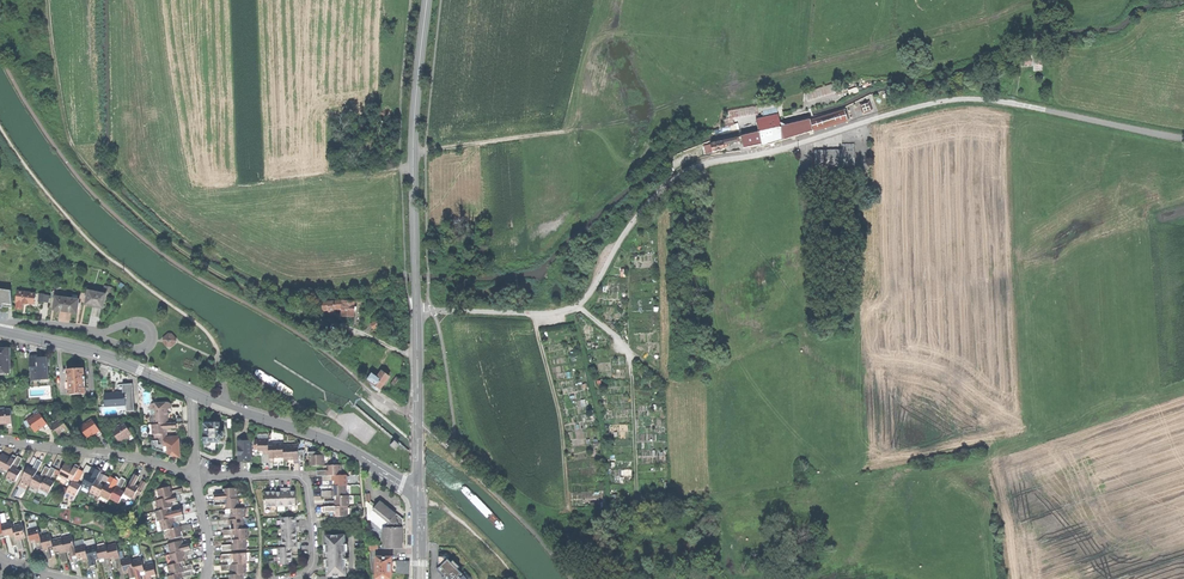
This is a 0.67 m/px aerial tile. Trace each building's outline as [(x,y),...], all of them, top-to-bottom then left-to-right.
[(809,92),(811,99),(834,92),(832,85),(809,92)] [(860,104),(863,114),(873,111),(870,101),(860,104)] [(754,106),(739,109),(740,118),(756,115),(754,106)] [(764,112),(766,118),(781,114),(779,108),(764,112)] [(813,131),(847,120),(844,110),(810,120),(813,131)] [(784,127),(781,114),(766,118),(759,120),(762,132),(784,127)] [(763,146),(813,131),(810,120),(784,127),(762,132),(760,133),(762,144),(763,145),(763,146)] [(760,133),(741,137),(742,140),(744,148),(762,144),(760,133)] [(725,146),(725,144),(724,141),(711,144),(713,151),(726,148),(725,146)] [(815,149),(816,167),(855,166),(854,142),(842,142),(842,149),(815,149)] [(706,153),(713,151),(711,144),(704,145),(706,153)] [(11,304),(12,289),(0,288),(0,306),(2,307),(2,303),(11,304)] [(17,291),(16,302),(24,303),(34,304),(35,293),(17,291)] [(93,306),(103,308),(106,295),(88,291),(85,305),(93,306)] [(38,301),(48,302),(49,294),(39,293),(38,301)] [(59,310),(65,311),(67,298),(62,297),(57,296),(55,296),(53,310),(59,310)] [(71,298),(67,298),(65,311),(71,312),(77,313),(79,299),(77,299),(71,298)] [(334,308),(339,308),(339,306),(341,306),(341,301),(322,300),(322,308),(328,308),(328,310),(334,310),(334,308)] [(341,309),(341,316),(354,316),(354,311),(354,306),(354,301),(353,301),(341,301),(341,306),(341,309)] [(162,340),(168,347),(175,341),(169,333),(166,336),(167,336),(162,340)] [(9,371),(9,349),(0,349),(0,371),(9,371)] [(386,360),(395,367),(401,360),(392,353),(386,360)] [(32,379),(49,378),(47,357),(43,357),(38,358),(38,354),(30,354),(32,379)] [(70,393),(86,393),(86,387),(84,387),(84,373),(85,373),(85,368),(76,368),(69,368),(69,374),(70,374),(71,388),(69,388),(70,393)] [(388,376),(382,371),(378,377),(373,382),(373,386),(377,389),(380,388),(384,382),(387,378),(388,376)] [(368,378),(373,382),(378,377),(372,372),(368,378)] [(105,392),(106,405),(126,405),(126,392),(114,392),(105,392)] [(0,409),(0,423),(3,423),(3,420),(7,420),(7,422),(8,426),(13,426),(12,411),(7,411),(7,408),(0,409)] [(171,408),(155,409),(155,413),(153,413),(154,424),(168,423),(168,417),(165,417),(165,413),(167,413),(171,413),(171,408)] [(29,425),(34,431),(38,428),(37,426),(41,424),(42,426),(44,429),(48,426),(39,413),(35,416),(34,414),(26,420),(29,425)] [(56,420),(48,426),(56,437),(60,434),(59,432),(63,430),(64,431),(66,435),(70,432),(62,419),(57,422),(56,420)] [(79,427),(86,438),(91,435),(90,433),(94,430),(95,432),(97,436),(101,433),(92,420),(89,423),(88,421),(79,427)] [(176,422),(168,423),(154,424),(152,424),(153,434),(154,434),(164,434),(164,428),(166,428),(176,428),(176,422)] [(207,424),(206,424),(206,433),(205,433),(205,441),(213,441),(220,441),(220,437),(224,437),(224,432),(220,432),(220,422),(216,423),(214,423),(212,423),(213,424),(207,424)] [(112,430),(119,441),(123,439),(122,437),(126,434),(127,436),(130,439),(134,436),(125,423),(121,426),(120,425),(112,430)] [(268,439),(258,439),(258,440),(258,449),(258,450),(263,450),(263,452),(263,462),(269,462),(269,461),(268,443),(268,439)] [(239,441),(240,460),(251,460),(250,440),(239,441)] [(399,445),(395,440),(390,445),(395,449),(399,445)] [(283,443),(268,443),(269,461),(274,461),(273,456),(277,456),(283,456),(283,444),(283,443)] [(298,444),(283,444),(283,456),(283,459),(289,458),(289,456),(290,456),(294,456),(294,462),(298,462),(298,460),(298,449),(298,444)] [(1,455),(0,456),(0,468),(5,471),(6,469),(10,470),(17,457),(13,455),(11,458),(10,461),(6,458),(7,456),(2,453),(1,455)] [(310,462),(310,464),(324,464),(323,454),(310,454),(310,462)] [(18,455),(17,457),(10,470),(9,473),(6,477),(15,481),(21,471),(17,469),(18,467),(22,458),(18,455)] [(32,470),(27,468),(22,478),(31,483),(35,475),(36,473),(42,462),(37,460),(33,468),(32,470)] [(69,465),(64,463),(58,475),(66,479),(67,480),(69,478),(72,480),(77,470),(79,466),(75,464),(73,467),(72,469),(68,467),(69,465)] [(86,464),(82,472),(86,474),(88,471),(91,466),(86,464)] [(341,464),(329,464),(329,469),(327,469),(316,469),(317,475),(322,475),(334,474),(341,474),(341,464)] [(40,477),(35,475),(31,483),(30,485),(39,490),(40,488),(50,468),(45,466),(41,475),(40,477)] [(86,474),(82,484),(81,485),(90,490),(101,470),(101,469),(99,467),(97,466),(95,469),(93,473),(91,477),(86,474)] [(51,467),(50,468),(40,488),(49,493),(54,483),(50,481),(51,478),(56,469),(51,467)] [(80,471),(77,470),(72,480),(71,482),(66,491),(76,496),(81,485),(77,483),(78,481),(82,472),(80,471)] [(103,471),(101,470),(90,490),(90,491),(99,496),(99,495),(104,486),(100,484),(102,480),(104,475),(105,472),(103,471)] [(125,491),(124,493),(133,498),(136,492),(138,487),(135,486),(136,484),(140,475),(134,472),(125,491)] [(346,474),(341,474),(334,474),(334,480),(334,484),(346,484),(347,484),(346,474)] [(64,483),(66,479),(58,475),(56,479),(64,483)] [(104,485),(104,486),(99,495),(109,500),(110,498),(120,478),(117,477),(115,476),(114,478),(111,483),(109,487),(104,485)] [(120,477),(120,478),(110,498),(119,503),(124,493),(119,490),(121,488),(125,479),(120,477)] [(139,486),(138,487),(136,492),(140,494),(146,482),(142,481),(139,486)] [(346,494),(346,484),(334,484),(333,484),(333,489),(331,490),(321,490),(321,495),(335,495),(337,495),(346,494)] [(179,494),(183,493),(181,488),(171,490),(169,491),(168,486),(157,489),(159,499),(179,494)] [(237,497),(236,487),(225,488),(225,493),(223,493),(213,493),(213,499),(214,499),(237,497)] [(281,491),(276,492),(276,506),(296,505),(295,491),(290,491),(290,488),(281,488),(281,491)] [(73,501),(76,496),(66,491),(64,496),(73,501)] [(276,506),(276,492),(271,492),(265,492),(266,499),(266,507),(276,506)] [(181,499),(179,494),(159,499),(156,500),(158,510),(167,508),(169,508),(169,507),(168,502),(171,502),(181,499)] [(349,494),(346,494),(337,495),(337,500),(335,500),(324,500),(324,506),(348,505),(349,505),(349,494)] [(238,497),(237,497),(214,499),(215,504),(225,503),(227,503),(227,508),(230,508),(232,508),(239,507),(238,497)] [(380,501),(375,507),(367,501),(366,501),(366,505),(367,506),(367,511),(373,516),(371,519),(383,528),(383,548),(403,548),(402,536),(402,527),(403,527),(403,524),(402,524),(402,520),(399,516),(397,513),(396,514),(380,501)] [(348,515),(348,505),(324,506),(323,506),(323,511),(335,511),(337,511),(338,516),(348,515)] [(244,507),(239,507),(232,508),(233,513),(230,513),(220,513),(220,519),(243,518),(245,518),(244,507)] [(168,513),(167,508),(158,510),(155,511),(157,521),(160,520),(181,515),(180,510),(170,512),(168,513)] [(183,515),(181,515),(160,520),(162,530),(167,529),(173,528),(172,523),(174,522),(184,520),(183,515)] [(282,547),(300,546),(300,542),(297,542),(296,531),(300,531),(299,522),(296,522),(296,517),(281,517),(282,547)] [(243,528),(243,518),(220,519),(219,519),(219,525),(229,524),(231,524),(231,529),(243,528)] [(11,521),(1,524),(3,535),(9,534),(9,536),(11,546),(16,544),(12,526),(11,521)] [(22,524),(12,526),(16,544),(17,549),(23,548),(20,538),(20,536),(24,535),(22,524)] [(191,524),(175,527),(173,528),(167,529),(169,539),(181,537),(179,532),(181,531),(192,529),(191,524)] [(37,526),(27,529),(30,540),(35,539),(36,540),(38,551),(43,549),(40,536),(37,526)] [(248,528),(243,528),(231,529),(229,529),(223,529),(223,535),(233,534),(236,534),(236,539),(246,538),(248,538),(248,528)] [(50,533),(40,536),(43,549),(45,559),(51,558),(48,547),(48,545),(52,544),(51,540),(50,533)] [(345,535),(326,536),(326,545),(327,545),(328,567),(327,567),(327,576),(339,576),(346,576),(346,570),(345,558),(344,553),(345,553),(345,540),(345,535)] [(71,536),(61,538),(64,549),(69,548),(70,551),(72,561),(77,560),(77,558),(74,546),(71,536)] [(61,537),(51,540),(52,544),(53,546),(54,551),(60,550),(60,552),(63,562),(67,560),(65,552),(64,549),(61,538),(61,537)] [(246,549),(246,538),(236,539),(234,539),(234,544),(232,544),(222,545),(222,550),(246,549)] [(179,541),(167,544),(170,554),(192,548),(194,548),(192,543),(182,545),(180,546),(179,541)] [(84,544),(74,546),(77,558),(81,557),(81,559),(84,569),(90,567),(85,547),(84,544)] [(95,544),(85,547),(90,567),(91,570),(96,569),(94,559),(93,557),(98,556),(95,547),(95,544)] [(116,544),(106,547),(109,558),(114,556),(114,558),(117,568),(122,567),(120,560),(116,544)] [(106,545),(95,547),(98,556),(98,558),(103,557),(104,559),(106,569),(111,568),(109,560),(109,558),(106,547),(106,545)] [(300,546),(282,547),(277,547),(278,564),(292,564),(292,551),(300,551),(300,546)] [(193,554),(192,548),(170,554),(169,554),(171,564),(178,562),(181,562),(183,561),(182,556),(184,556),(193,554)] [(245,552),(221,554),(222,560),(233,559),(235,559),(235,563),(245,563),(246,563),(245,552)] [(441,552),(441,556),(439,556),(439,563),(441,566),(438,569),(445,576),(443,577),(445,578),(470,578),(472,578),(465,571),(463,573),(458,568),(460,566),(454,560),(452,562),(449,559),(451,557),(447,553),(441,552)] [(391,557),(376,557),(376,578),(391,578),(391,573),(391,561),(391,557)] [(120,560),(122,567),(123,571),(127,570),(128,572),(129,578),(135,578),(131,561),(130,558),(120,560)] [(131,561),(135,578),(141,578),(140,573),(139,570),(144,569),(143,566),(141,558),(131,561)] [(410,561),(397,561),(397,573),(410,573),(410,568),(410,561)] [(179,568),(178,562),(171,564),(167,565),(169,575),(190,571),(193,570),(192,565),(185,566),(182,567),(179,568)] [(143,566),(144,569),(144,572),(146,578),(151,578),(150,576),(155,574),(152,563),(143,566)] [(245,573),(245,563),(235,563),(233,564),(221,564),(221,570),(232,569),(234,569),(234,574),(243,573),(245,573)] [(190,571),(169,575),(167,576),(167,578),(179,578),(181,578),(191,575),(190,571)]
